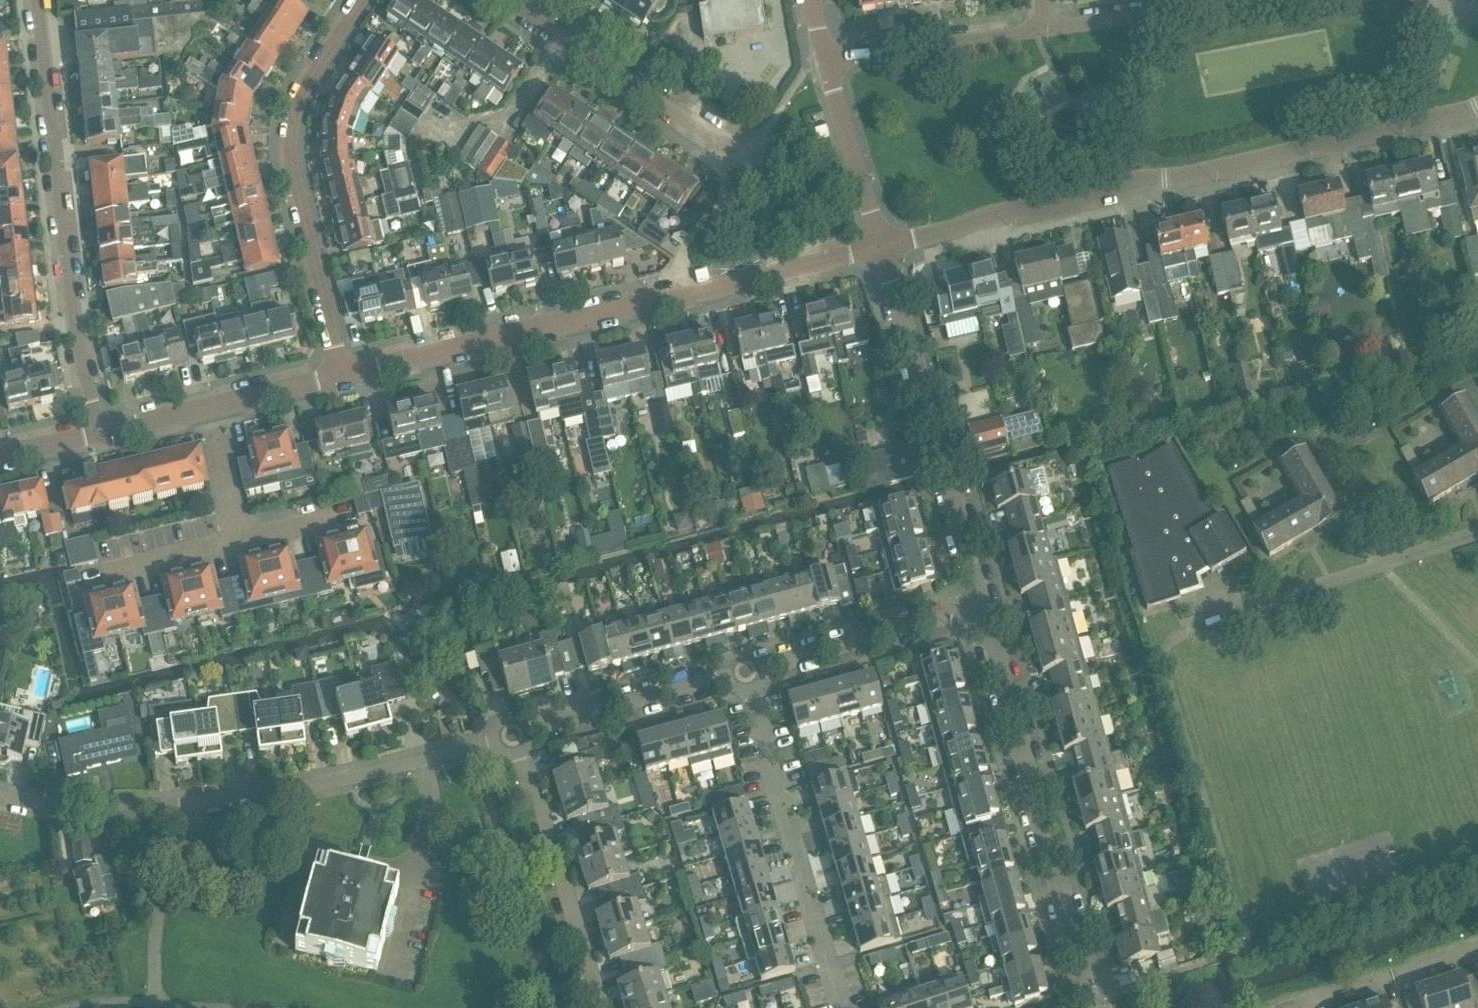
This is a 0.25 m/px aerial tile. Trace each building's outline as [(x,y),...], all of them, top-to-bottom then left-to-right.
[(131,0),(121,0),(114,1),(115,11),(132,9),(131,0)] [(296,33),(307,17),(282,0),(279,0),(274,7),(263,0),(254,0),(252,3),(270,14),(269,15),(296,33)] [(406,32),(405,32),(423,5),(417,1),(418,0),(399,0),(387,19),(399,27),(397,29),(404,34),(406,32)] [(623,14),(633,0),(605,0),(604,2),(623,14)] [(623,14),(642,27),(653,12),(656,14),(661,14),(666,7),(664,2),(662,0),(633,0),(623,14)] [(706,8),(698,9),(703,42),(766,32),(761,0),(759,0),(737,3),(737,0),(704,0),(706,8)] [(883,0),(857,0),(859,13),(884,9),(883,0)] [(884,9),(908,6),(908,0),(883,0),(884,9)] [(74,17),(77,41),(134,35),(132,24),(205,16),(212,5),(214,2),(172,6),(75,17),(74,17)] [(417,39),(415,41),(423,46),(424,44),(425,45),(443,18),(436,13),(438,10),(425,2),(423,5),(405,32),(406,32),(417,39)] [(252,26),(285,49),(296,33),(269,15),(270,14),(252,3),(247,11),(257,18),(252,26)] [(205,16),(205,17),(275,64),(285,49),(252,26),(246,34),(217,14),(219,10),(212,5),(205,16)] [(198,27),(205,17),(205,16),(132,24),(134,35),(77,41),(76,41),(79,66),(112,63),(180,54),(198,27)] [(237,63),(264,81),(275,64),(205,17),(198,27),(212,35),(217,27),(230,36),(226,43),(243,54),(237,63)] [(434,50),(445,58),(465,28),(453,20),(450,23),(443,18),(425,45),(427,46),(424,49),(422,50),(419,53),(426,58),(428,59),(432,52),(434,50)] [(455,68),(464,73),(483,45),(475,40),(477,37),(465,28),(445,58),(456,66),(455,68)] [(391,34),(384,45),(391,50),(399,40),(391,34)] [(370,37),(362,48),(366,51),(361,58),(386,74),(398,56),(370,37)] [(473,77),(484,84),(485,85),(502,58),(503,59),(505,55),(492,47),(490,50),(483,45),(464,73),(472,79),(473,77)] [(419,53),(413,63),(419,68),(426,58),(419,53)] [(204,58),(199,65),(251,99),(264,81),(237,63),(229,75),(204,58)] [(485,85),(484,84),(483,86),(484,87),(476,99),(485,105),(494,91),(503,97),(505,94),(507,96),(513,88),(511,86),(523,67),(510,59),(508,62),(503,59),(502,58),(485,85)] [(219,93),(216,111),(248,117),(251,100),(251,99),(199,65),(199,66),(190,60),(184,70),(219,93)] [(351,66),(344,77),(372,96),(384,77),(359,61),(354,68),(351,66)] [(10,81),(9,72),(7,72),(6,63),(0,64),(0,82),(10,81)] [(81,80),(82,89),(137,83),(136,74),(122,76),(121,65),(79,70),(80,72),(77,72),(78,81),(81,80)] [(146,73),(138,74),(139,82),(147,81),(146,73)] [(372,96),(344,77),(336,88),(339,90),(334,97),(359,114),(372,96)] [(402,86),(412,93),(418,84),(408,78),(402,86)] [(80,99),(81,108),(116,104),(115,95),(138,92),(138,93),(160,91),(159,80),(152,81),(137,83),(82,89),(83,98),(80,99)] [(459,80),(452,90),(459,95),(466,84),(459,80)] [(11,100),(10,91),(11,89),(10,81),(0,82),(0,101),(11,100)] [(418,84),(412,93),(430,105),(430,104),(429,104),(434,97),(435,97),(436,96),(418,84)] [(445,84),(436,96),(444,101),(453,89),(445,84)] [(553,135),(555,136),(574,106),(553,92),(534,120),(530,117),(521,130),(546,146),(553,135)] [(412,93),(406,102),(424,114),(424,113),(424,112),(428,105),(429,106),(430,105),(412,93)] [(15,118),(14,109),(12,108),(11,100),(0,101),(0,119),(15,118)] [(325,122),(322,130),(352,135),(358,117),(333,100),(330,109),(326,108),(321,121),(325,122)] [(406,102),(400,110),(418,122),(419,122),(418,121),(423,114),(423,115),(424,114),(406,102)] [(85,118),(86,127),(119,123),(153,119),(152,110),(118,114),(116,104),(81,108),(82,118),(85,118)] [(555,136),(575,149),(594,120),(574,106),(555,136)] [(400,110),(394,119),(412,131),(413,130),(412,130),(417,123),(418,123),(418,122),(400,110)] [(171,132),(173,148),(177,147),(245,132),(248,117),(216,111),(213,128),(192,132),(192,129),(189,127),(171,132)] [(119,123),(86,127),(87,136),(84,136),(85,144),(88,144),(88,146),(121,142),(120,132),(142,129),(142,128),(149,128),(149,125),(153,125),(154,130),(170,128),(168,117),(153,119),(119,123)] [(15,136),(14,127),(16,126),(15,118),(0,119),(0,138),(15,136)] [(394,119),(388,127),(407,140),(407,139),(406,138),(411,131),(412,132),(412,131),(394,119)] [(575,149),(569,157),(587,169),(593,161),(596,163),(615,134),(594,120),(575,149)] [(381,146),(384,158),(402,153),(400,147),(405,140),(406,141),(407,140),(388,127),(382,137),(383,137),(381,143),(381,146)] [(475,134),(474,135),(492,147),(497,139),(479,127),(479,128),(475,135),(475,134)] [(373,128),(372,138),(381,139),(382,129),(373,128)] [(352,135),(322,130),(322,138),(318,138),(318,152),(322,152),(322,162),(323,162),(352,155),(352,135)] [(245,132),(177,147),(178,156),(205,150),(207,161),(219,158),(220,162),(251,155),(245,132)] [(615,134),(596,163),(616,176),(635,147),(615,134)] [(468,143),(468,144),(486,156),(492,147),(474,135),(473,135),(474,136),(469,144),(468,143)] [(0,138),(0,157),(17,155),(17,154),(19,153),(18,145),(16,145),(15,136),(0,138)] [(499,140),(478,173),(492,182),(505,164),(506,162),(514,151),(499,140)] [(463,151),(463,152),(480,164),(486,156),(468,144),(469,145),(464,152),(463,151)] [(616,176),(637,190),(656,161),(635,147),(616,176)] [(384,158),(387,168),(408,163),(408,162),(407,162),(405,153),(406,153),(405,152),(402,153),(384,158)] [(480,164),(463,152),(463,153),(459,160),(458,160),(457,161),(475,172),(480,164)] [(1467,157),(1467,159),(1458,161),(1461,173),(1460,173),(1466,196),(1474,228),(1477,227),(1477,154),(1467,157)] [(202,176),(205,186),(255,174),(251,155),(220,162),(207,165),(210,174),(202,176)] [(321,175),(324,188),(357,180),(352,158),(323,165),(325,174),(321,175)] [(19,178),(18,170),(21,170),(19,159),(0,161),(0,180),(19,178)] [(89,175),(90,184),(124,180),(146,178),(144,159),(122,162),(90,166),(91,174),(89,175)] [(637,190),(657,204),(677,175),(656,161),(637,190)] [(387,168),(389,178),(411,173),(410,172),(408,164),(408,163),(387,168)] [(505,164),(492,182),(497,183),(516,185),(522,186),(528,176),(505,164)] [(1390,174),(1400,215),(1403,232),(1425,227),(1420,207),(1438,202),(1429,165),(1390,174)] [(174,166),(165,167),(166,175),(175,174),(174,166)] [(555,180),(535,166),(528,176),(522,186),(550,187),(555,180)] [(185,172),(176,175),(178,191),(178,192),(190,189),(187,180),(185,172)] [(389,178),(392,189),(413,183),(412,183),(410,174),(411,174),(411,173),(389,178)] [(205,186),(192,189),(195,199),(207,196),(207,195),(215,193),(217,202),(229,200),(260,192),(255,174),(205,186)] [(1390,174),(1365,180),(1373,218),(1374,221),(1375,221),(1400,215),(1390,174)] [(677,175),(657,204),(637,234),(660,249),(668,238),(655,229),(667,211),(677,217),(687,202),(690,205),(700,191),(677,175)] [(24,196),(22,185),(20,186),(19,178),(0,180),(0,199),(24,196)] [(93,193),(94,202),(126,198),(147,195),(159,194),(159,187),(147,188),(146,186),(125,189),(124,180),(90,184),(91,193),(93,193)] [(357,180),(324,188),(327,201),(331,200),(333,208),(362,201),(357,180)] [(575,180),(569,188),(576,192),(581,184),(575,180)] [(392,189),(394,199),(416,193),(416,192),(415,192),(413,184),(414,184),(413,183),(392,189)] [(501,202),(497,183),(490,185),(489,185),(490,190),(493,204),(501,202)] [(582,183),(575,193),(584,198),(590,189),(582,183)] [(1289,231),(1292,240),(1295,253),(1353,240),(1359,263),(1371,261),(1362,221),(1350,224),(1348,212),(1343,213),(1337,186),(1298,196),(1304,222),(1288,226),(1289,231)] [(438,187),(429,190),(432,200),(441,198),(438,187)] [(190,189),(178,192),(180,203),(195,199),(192,189),(190,189)] [(459,197),(467,231),(498,224),(493,204),(490,190),(459,197)] [(562,191),(564,201),(568,201),(572,195),(572,194),(562,191)] [(165,193),(167,211),(175,210),(173,192),(165,193)] [(211,213),(213,222),(264,211),(260,192),(229,200),(231,208),(211,213)] [(416,193),(394,199),(397,209),(419,203),(417,203),(415,194),(416,194),(416,193)] [(458,194),(439,199),(447,236),(466,231),(458,194)] [(93,210),(94,220),(129,216),(127,206),(149,204),(147,195),(126,198),(94,202),(95,210),(93,210)] [(24,214),(23,206),(25,206),(24,196),(0,199),(0,217),(24,214)] [(393,197),(380,200),(382,207),(395,204),(393,197)] [(625,208),(632,213),(639,202),(632,197),(625,208)] [(540,201),(531,203),(534,216),(533,216),(534,217),(535,225),(538,238),(541,251),(551,249),(558,279),(581,274),(573,244),(567,218),(559,220),(562,232),(560,233),(548,236),(540,201)] [(1272,202),(1247,208),(1255,244),(1258,255),(1281,250),(1279,243),(1292,240),(1289,231),(1279,233),(1272,202)] [(332,221),(336,234),(368,226),(363,205),(334,211),(336,220),(332,221)] [(615,205),(608,215),(617,220),(623,211),(615,205)] [(197,207),(183,210),(187,229),(201,225),(197,207)] [(1455,207),(1439,211),(1447,242),(1462,238),(1455,207)] [(1255,244),(1247,208),(1221,214),(1229,245),(1244,241),(1245,247),(1255,244)] [(264,211),(213,222),(215,230),(235,225),(237,236),(269,229),(264,211)] [(596,213),(590,215),(592,226),(595,238),(603,269),(625,263),(623,253),(634,251),(634,252),(647,249),(648,248),(638,241),(632,242),(630,235),(627,233),(620,235),(620,233),(618,233),(616,226),(611,222),(603,224),(601,215),(597,216),(596,213)] [(28,232),(27,222),(24,222),(24,214),(0,217),(0,235),(28,232)] [(501,232),(510,230),(506,214),(498,216),(501,232)] [(98,229),(99,237),(152,231),(168,228),(177,228),(176,218),(129,224),(129,216),(94,220),(95,229),(98,229)] [(576,216),(567,218),(581,274),(603,269),(595,238),(584,241),(581,228),(579,228),(576,216)] [(742,218),(731,233),(744,242),(754,226),(742,218)] [(1373,218),(1362,220),(1377,283),(1389,280),(1375,221),(1374,221),(1373,218)] [(1186,222),(1176,224),(1190,281),(1198,279),(1195,266),(1196,265),(1193,253),(1207,250),(1199,219),(1196,220),(1196,219),(1186,221),(1186,222)] [(368,226),(336,234),(339,247),(342,246),(344,255),(383,245),(378,224),(368,226)] [(1145,249),(1149,267),(1155,290),(1167,287),(1167,286),(1190,281),(1176,224),(1166,227),(1166,226),(1156,228),(1156,229),(1153,230),(1157,247),(1145,249)] [(177,228),(168,228),(170,247),(180,246),(177,228)] [(219,250),(222,259),(242,255),(273,247),(269,229),(237,236),(240,245),(219,250)] [(510,230),(501,232),(502,234),(515,289),(538,284),(531,254),(541,251),(538,238),(515,244),(511,229),(510,230)] [(97,246),(98,255),(133,251),(143,250),(142,241),(153,240),(152,231),(99,237),(100,245),(97,246)] [(28,251),(27,243),(29,243),(28,232),(0,235),(0,254),(28,251)] [(515,289),(502,234),(492,236),(498,261),(485,264),(493,295),(515,289)] [(1122,237),(1098,243),(1100,254),(1111,301),(1142,294),(1150,327),(1163,324),(1155,290),(1149,267),(1130,272),(1125,248),(1122,237)] [(1473,279),(1477,278),(1477,241),(1477,239),(1464,242),(1473,279)] [(1295,253),(1292,240),(1279,243),(1281,250),(1288,280),(1301,277),(1295,253)] [(199,245),(189,248),(190,267),(201,264),(199,245)] [(180,246),(170,247),(172,265),(182,263),(180,246)] [(242,255),(222,259),(201,264),(190,267),(192,286),(212,281),(210,271),(244,263),(246,274),(278,266),(273,247),(242,255)] [(445,248),(437,250),(450,305),(460,302),(460,305),(470,303),(469,300),(472,299),(465,269),(451,272),(445,248)] [(1019,282),(1009,285),(1025,350),(1040,346),(1035,326),(1033,327),(1028,307),(1062,299),(1058,283),(1078,278),(1071,249),(1047,255),(1037,257),(1015,262),(1017,274),(1019,282)] [(437,250),(428,252),(434,276),(420,280),(427,310),(450,305),(437,250)] [(32,269),(31,258),(29,259),(28,251),(0,254),(0,272),(32,269)] [(102,264),(103,273),(156,266),(155,257),(134,260),(133,251),(98,255),(100,265),(102,264)] [(1233,254),(1221,257),(1230,294),(1242,291),(1233,254)] [(1230,294),(1221,257),(1209,260),(1217,296),(1230,294)] [(156,266),(103,273),(104,281),(102,281),(102,289),(105,289),(105,291),(137,287),(136,278),(157,276),(156,266)] [(978,319),(979,324),(1015,315),(1006,277),(1005,277),(1005,279),(994,282),(991,268),(968,273),(967,273),(978,319)] [(32,287),(31,279),(33,279),(32,269),(0,272),(0,281),(0,282),(0,291),(32,287)] [(933,291),(942,328),(978,319),(967,273),(963,274),(963,271),(952,274),(953,277),(943,279),(945,288),(933,291)] [(279,273),(255,279),(271,347),(295,342),(288,312),(275,316),(268,289),(282,286),(279,273)] [(401,274),(375,280),(384,320),(407,315),(406,311),(415,309),(410,287),(405,288),(401,274)] [(255,321),(241,324),(248,353),(271,347),(255,279),(245,282),(252,309),(255,321)] [(375,280),(352,285),(354,295),(344,298),(348,318),(359,315),(362,326),(384,320),(375,280)] [(1089,284),(1061,290),(1072,333),(1066,334),(1070,353),(1104,345),(1089,284)] [(3,309),(36,305),(35,295),(33,295),(32,287),(0,291),(0,298),(2,298),(3,309)] [(122,322),(134,319),(148,316),(174,309),(170,287),(122,293),(106,297),(108,305),(113,303),(113,307),(110,313),(112,324),(122,322)] [(216,289),(208,291),(211,302),(219,300),(216,289)] [(208,291),(198,293),(201,306),(211,304),(211,302),(208,291)] [(833,305),(824,307),(835,352),(838,365),(847,363),(844,350),(869,344),(861,313),(850,315),(847,302),(843,303),(841,301),(834,302),(833,305)] [(24,325),(38,324),(38,323),(36,305),(3,309),(0,309),(0,328),(24,325)] [(809,346),(798,348),(801,360),(813,357),(835,352),(824,307),(801,312),(809,346)] [(224,315),(215,317),(225,359),(234,356),(248,353),(241,324),(238,312),(224,315)] [(765,321),(756,323),(770,381),(777,379),(774,366),(796,361),(793,349),(786,351),(779,318),(775,318),(774,315),(765,317),(765,321)] [(148,316),(134,319),(148,377),(172,371),(170,363),(186,359),(181,338),(164,342),(155,345),(148,316)] [(184,325),(183,325),(189,350),(197,348),(201,364),(225,359),(215,317),(214,318),(184,325)] [(134,319),(122,322),(129,351),(108,356),(112,373),(121,371),(124,383),(148,377),(134,319)] [(756,323),(733,328),(741,361),(744,373),(759,370),(764,392),(772,390),(770,381),(756,323)] [(15,336),(18,351),(31,406),(55,401),(47,370),(34,373),(28,349),(39,346),(38,334),(15,336)] [(710,334),(688,339),(701,397),(709,395),(706,383),(721,379),(710,334)] [(688,339),(665,344),(667,353),(660,355),(669,391),(691,386),(694,399),(701,397),(688,339)] [(1287,345),(1280,346),(1284,363),(1292,362),(1290,354),(1289,354),(1287,345)] [(620,355),(619,355),(629,398),(643,395),(645,402),(651,400),(658,427),(671,424),(663,393),(653,396),(642,350),(629,353),(627,351),(621,353),(620,355)] [(31,406),(18,351),(8,353),(14,377),(1,381),(8,412),(31,406)] [(619,355),(596,361),(604,394),(593,397),(603,440),(614,437),(606,404),(629,398),(619,355)] [(813,357),(801,360),(806,381),(817,379),(813,357)] [(1233,367),(1240,397),(1253,394),(1246,364),(1233,367)] [(573,366),(550,372),(559,410),(561,421),(563,426),(585,421),(590,443),(591,444),(588,445),(595,478),(611,475),(603,440),(593,397),(581,400),(575,376),(573,366)] [(536,415),(559,410),(550,372),(527,377),(536,415)] [(481,388),(480,388),(489,427),(513,422),(504,383),(493,385),(490,384),(483,386),(481,388)] [(489,427),(480,388),(457,394),(466,433),(489,427)] [(1453,397),(1437,406),(1461,449),(1412,477),(1429,505),(1451,493),(1448,488),(1475,472),(1477,477),(1477,424),(1464,400),(1457,404),(1453,397)] [(434,399),(410,405),(422,455),(445,450),(443,445),(444,445),(434,399)] [(422,455),(410,405),(409,405),(406,404),(400,405),(398,408),(387,410),(399,460),(422,455)] [(740,413),(728,415),(733,439),(745,436),(740,413)] [(1038,415),(1003,423),(1008,445),(1043,436),(1038,415)] [(338,422),(346,453),(348,461),(371,455),(368,443),(370,443),(368,432),(366,433),(362,416),(338,422)] [(1001,421),(968,429),(975,457),(1008,448),(1001,421)] [(322,458),(346,453),(338,422),(315,427),(319,444),(317,444),(319,455),(322,455),(322,458)] [(539,480),(552,477),(539,423),(526,426),(539,480)] [(513,429),(525,483),(539,480),(526,426),(513,429)] [(279,433),(268,436),(280,487),(315,479),(307,447),(294,450),(290,433),(281,435),(279,433)] [(866,434),(856,436),(858,447),(868,445),(866,434)] [(280,487),(268,436),(257,438),(255,442),(247,444),(251,461),(238,464),(245,495),(280,487)] [(468,439),(456,442),(463,473),(475,470),(468,439)] [(463,473),(456,442),(444,445),(443,445),(445,450),(451,476),(463,473)] [(905,446),(894,449),(901,480),(912,477),(905,446)] [(207,485),(198,447),(97,471),(97,470),(72,476),(75,490),(66,492),(63,478),(62,478),(72,517),(207,485)] [(1107,472),(1134,554),(1129,556),(1147,612),(1180,601),(1178,596),(1198,590),(1195,578),(1208,570),(1211,575),(1245,555),(1223,517),(1214,521),(1175,454),(1171,448),(1144,463),(1145,465),(1138,467),(1136,463),(1107,472)] [(901,480),(894,449),(876,453),(884,485),(901,480)] [(1253,529),(1269,558),(1291,545),(1288,540),(1315,525),(1318,530),(1341,517),(1304,452),(1297,456),(1293,450),(1277,459),(1302,501),(1253,529)] [(762,466),(758,470),(759,477),(766,478),(770,474),(769,467),(762,466)] [(805,470),(812,494),(829,489),(823,466),(805,470)] [(1009,481),(991,486),(992,492),(990,495),(992,502),(996,504),(997,510),(1007,508),(1013,530),(1041,523),(1034,499),(1048,495),(1041,472),(1022,477),(1018,476),(1011,477),(1009,481)] [(360,477),(352,479),(357,499),(365,497),(360,477)] [(357,499),(352,479),(343,482),(348,501),(357,499)] [(802,479),(795,480),(798,494),(805,492),(802,479)] [(22,488),(19,489),(25,518),(38,515),(38,517),(42,516),(46,537),(62,534),(58,516),(49,518),(42,484),(32,486),(29,485),(24,486),(22,488)] [(792,487),(784,489),(787,499),(795,496),(792,487)] [(17,545),(15,531),(27,528),(25,518),(19,489),(16,489),(13,489),(8,490),(6,492),(0,493),(0,514),(0,548),(17,545)] [(391,491),(367,497),(371,512),(384,509),(394,550),(432,541),(420,494),(403,498),(401,489),(391,491)] [(760,497),(741,502),(745,516),(764,510),(760,497)] [(364,499),(354,502),(358,518),(371,515),(364,499)] [(866,535),(877,532),(917,521),(913,505),(915,504),(913,499),(907,501),(907,500),(871,510),(875,525),(864,528),(866,535)] [(721,505),(705,509),(709,526),(725,523),(721,505)] [(535,524),(546,522),(542,507),(532,509),(535,524)] [(679,518),(675,523),(677,533),(692,529),(688,515),(679,518)] [(619,516),(606,519),(609,533),(623,529),(619,516)] [(877,532),(883,552),(925,541),(924,536),(922,536),(917,521),(877,532)] [(1014,571),(1014,572),(1056,561),(1056,560),(1051,561),(1041,523),(1013,530),(1017,546),(1008,548),(1010,558),(1009,562),(1010,569),(1014,571)] [(655,526),(648,528),(652,540),(658,538),(655,526)] [(847,526),(833,530),(837,543),(851,539),(847,526)] [(346,537),(342,538),(353,581),(355,592),(356,592),(353,581),(370,577),(373,588),(387,585),(377,547),(372,549),(368,532),(359,534),(357,531),(347,534),(346,537)] [(587,534),(578,537),(581,552),(591,550),(587,534)] [(321,561),(307,564),(316,598),(332,594),(330,586),(353,581),(342,538),(339,539),(337,536),(326,539),(325,542),(317,544),(321,561)] [(92,539),(65,545),(71,570),(98,564),(92,539)] [(883,552),(889,573),(929,562),(924,546),(926,546),(925,541),(883,552)] [(719,545),(712,547),(717,565),(724,563),(719,545)] [(712,547),(704,549),(709,567),(717,565),(712,547)] [(845,550),(848,562),(857,559),(854,548),(845,550)] [(268,556),(265,557),(277,607),(316,598),(307,564),(294,567),(290,551),(281,553),(279,550),(269,552),(268,556)] [(59,556),(57,560),(58,566),(67,564),(65,555),(59,556)] [(244,579),(230,583),(238,616),(277,607),(265,557),(261,557),(259,555),(249,557),(248,561),(239,563),(244,579)] [(857,559),(848,562),(851,573),(860,571),(857,559)] [(1030,593),(1035,609),(1067,600),(1056,561),(1014,572),(1015,573),(1013,577),(1014,584),(1018,586),(1021,596),(1030,593)] [(929,562),(889,573),(894,595),(930,585),(936,583),(935,578),(933,578),(929,562)] [(660,563),(650,566),(654,579),(663,576),(660,563)] [(844,568),(810,577),(819,611),(839,605),(841,610),(854,606),(844,568)] [(190,574),(187,575),(197,618),(220,613),(222,620),(238,616),(230,583),(216,586),(212,569),(204,571),(201,569),(191,571),(190,574)] [(78,572),(63,576),(66,587),(81,584),(78,572)] [(166,598),(152,601),(160,635),(176,631),(174,624),(197,618),(187,575),(184,576),(181,573),(171,576),(170,579),(162,581),(166,598)] [(810,577),(789,583),(801,628),(811,625),(808,614),(819,611),(810,577)] [(854,583),(857,595),(866,593),(863,580),(854,583)] [(745,586),(747,594),(759,639),(769,637),(766,625),(777,622),(768,588),(766,581),(745,586)] [(789,583),(768,588),(777,622),(788,619),(791,631),(801,628),(789,583)] [(112,593),(109,594),(119,637),(142,631),(144,639),(160,635),(152,601),(138,605),(134,588),(126,590),(123,587),(113,590),(112,593)] [(92,598),(84,600),(88,617),(74,620),(83,658),(105,652),(102,641),(119,637),(109,594),(106,595),(103,592),(93,594),(92,598)] [(724,592),(703,598),(718,651),(728,648),(724,636),(735,633),(726,600),(724,592)] [(747,594),(726,600),(735,633),(746,630),(749,642),(759,639),(747,594)] [(682,604),(684,611),(693,645),(705,642),(708,653),(718,651),(703,598),(682,604)] [(1035,650),(1036,651),(1078,639),(1067,600),(1035,609),(1039,624),(1029,627),(1032,637),(1030,641),(1032,648),(1035,650)] [(640,615),(642,623),(651,656),(662,653),(665,665),(675,662),(663,617),(661,609),(640,615)] [(36,625),(38,613),(26,611),(24,624),(36,625)] [(684,611),(663,617),(675,662),(685,660),(682,648),(693,645),(684,611)] [(642,623),(621,628),(634,674),(644,671),(640,659),(651,656),(642,623)] [(601,634),(610,668),(621,665),(624,676),(634,674),(621,628),(601,634)] [(543,647),(521,653),(532,694),(555,688),(553,678),(570,674),(562,645),(557,646),(553,634),(540,638),(543,647)] [(579,640),(562,645),(570,674),(587,669),(588,674),(610,668),(601,634),(579,640)] [(1052,672),(1056,688),(1088,679),(1078,639),(1036,651),(1036,652),(1034,655),(1036,662),(1039,664),(1042,675),(1052,672)] [(532,694),(521,653),(499,659),(495,646),(474,652),(481,677),(488,676),(493,695),(506,691),(509,701),(532,694)] [(306,651),(295,654),(297,661),(302,663),(308,662),(306,651)] [(905,690),(919,686),(959,675),(955,659),(957,658),(955,653),(949,655),(920,663),(924,677),(903,683),(905,690)] [(371,688),(358,692),(369,734),(371,733),(371,732),(370,732),(367,724),(378,721),(380,731),(392,728),(386,706),(405,700),(395,665),(371,671),(371,688)] [(873,675),(851,681),(860,715),(882,709),(873,675)] [(919,686),(925,706),(967,695),(966,690),(964,690),(959,675),(919,686)] [(891,678),(881,680),(883,690),(893,687),(891,678)] [(1060,703),(1051,706),(1053,716),(1052,719),(1053,726),(1057,728),(1057,730),(1099,718),(1093,694),(1100,691),(1097,680),(1089,682),(1088,679),(1056,688),(1060,703)] [(336,681),(314,685),(322,722),(341,718),(347,740),(358,737),(356,727),(366,724),(368,733),(367,733),(367,734),(369,734),(358,692),(345,696),(336,681)] [(851,681),(830,687),(839,721),(860,715),(851,681)] [(290,707),(276,709),(282,752),(284,751),(284,750),(283,750),(282,742),(292,741),(294,750),(305,748),(302,726),(322,722),(314,685),(292,690),(290,707)] [(830,687),(809,693),(819,726),(839,721),(830,687)] [(819,726),(809,693),(787,699),(797,732),(819,726)] [(256,695),(232,698),(238,735),(256,732),(259,755),(271,753),(270,744),(280,742),(282,750),(280,751),(280,752),(282,752),(276,709),(263,711),(256,695)] [(925,706),(931,727),(971,716),(966,701),(968,700),(967,695),(925,706)] [(207,719),(193,720),(199,763),(201,763),(201,762),(200,762),(198,754),(209,752),(210,762),(222,760),(219,737),(238,735),(232,698),(209,701),(207,719)] [(887,704),(890,716),(899,713),(896,702),(887,704)] [(51,705),(53,714),(63,712),(61,703),(51,705)] [(191,704),(148,710),(155,760),(175,757),(176,767),(188,765),(187,755),(197,754),(198,762),(197,762),(197,764),(199,763),(193,720),(191,704)] [(139,721),(146,720),(145,712),(138,713),(139,721)] [(0,765),(1,766),(2,766),(4,766),(5,766),(7,766),(8,765),(8,764),(9,763),(10,762),(22,764),(22,763),(21,763),(25,745),(40,748),(46,718),(23,713),(21,724),(0,720),(0,765)] [(899,713),(890,716),(893,727),(902,725),(899,713)] [(931,727),(936,748),(978,737),(977,732),(975,732),(971,716),(931,727)] [(722,717),(700,723),(711,764),(733,758),(722,717)] [(1074,751),(1078,766),(1119,755),(1119,754),(1110,757),(1099,718),(1057,730),(1057,731),(1056,734),(1057,741),(1061,743),(1064,753),(1074,751)] [(700,723),(679,728),(688,762),(690,769),(711,764),(700,723)] [(59,744),(67,778),(86,774),(85,770),(123,762),(137,758),(134,747),(130,727),(59,744)] [(679,728),(658,734),(667,767),(688,762),(679,728)] [(667,767),(658,734),(636,740),(646,773),(667,767)] [(936,748),(942,769),(982,758),(978,742),(980,742),(978,737),(936,748)] [(898,746),(902,758),(911,755),(907,743),(898,746)] [(553,778),(560,800),(600,788),(594,766),(603,763),(599,750),(558,763),(562,775),(553,778)] [(880,750),(871,753),(873,762),(883,759),(880,750)] [(873,762),(871,753),(861,756),(863,764),(873,762)] [(902,760),(896,761),(899,771),(905,769),(914,767),(911,755),(902,758),(902,760)] [(1078,807),(1079,808),(1121,797),(1115,774),(1124,772),(1119,755),(1078,766),(1082,782),(1072,784),(1075,795),(1073,798),(1075,805),(1078,807)] [(843,758),(828,762),(832,774),(846,769),(843,758)] [(942,769),(948,790),(990,778),(988,773),(986,774),(982,758),(942,769)] [(832,774),(828,762),(807,768),(810,780),(832,774)] [(811,786),(818,808),(851,798),(851,797),(859,795),(853,774),(811,786)] [(885,777),(888,787),(897,784),(894,774),(885,777)] [(948,790),(954,811),(993,800),(989,784),(991,783),(990,778),(948,790)] [(897,784),(888,787),(891,797),(900,795),(897,784)] [(905,789),(908,801),(917,798),(913,786),(905,789)] [(741,787),(719,794),(723,805),(745,799),(741,787)] [(576,820),(580,832),(621,820),(617,807),(607,810),(600,788),(560,800),(567,823),(576,820)] [(723,805),(719,794),(705,798),(708,809),(723,805)] [(1095,829),(1099,845),(1132,836),(1121,797),(1079,808),(1079,809),(1077,813),(1079,820),(1082,822),(1085,832),(1095,829)] [(818,808),(824,828),(857,819),(851,798),(818,808)] [(917,798),(908,801),(911,812),(920,810),(917,798)] [(954,811),(961,838),(979,833),(981,839),(1004,833),(1000,815),(998,816),(993,800),(954,811)] [(712,814),(719,836),(752,827),(746,805),(712,814)] [(689,806),(679,809),(681,817),(691,814),(689,806)] [(679,809),(669,812),(671,820),(681,817),(679,809)] [(649,813),(644,818),(650,824),(655,819),(649,813)] [(897,818),(900,829),(909,826),(906,816),(897,818)] [(824,828),(830,849),(863,839),(857,819),(824,828)] [(574,847),(581,870),(622,858),(615,836),(625,833),(621,820),(580,832),(583,844),(574,847)] [(909,826),(900,829),(903,839),(912,836),(909,826)] [(719,836),(725,857),(758,847),(752,827),(719,836)] [(979,833),(961,838),(968,865),(1008,854),(1004,838),(1006,838),(1004,833),(981,839),(979,833)] [(87,834),(71,836),(76,866),(92,864),(87,834)] [(1100,886),(1100,887),(1142,876),(1136,854),(1145,851),(1141,834),(1132,836),(1099,845),(1103,861),(1094,863),(1096,873),(1095,877),(1096,884),(1100,886)] [(830,849),(836,870),(869,860),(863,839),(830,849)] [(686,845),(677,848),(680,858),(689,856),(686,845)] [(725,857),(731,878),(764,868),(758,847),(725,857)] [(922,849),(930,876),(939,873),(931,847),(922,849)] [(977,870),(980,884),(1016,874),(1015,869),(1013,870),(1008,854),(968,865),(970,871),(977,870)] [(909,860),(912,870),(921,867),(918,857),(909,860)] [(597,890),(601,902),(642,889),(638,876),(628,879),(622,858),(581,870),(588,893),(597,890)] [(105,860),(95,863),(97,871),(75,877),(84,910),(116,902),(105,860)] [(836,870),(842,891),(875,881),(869,860),(836,870)] [(318,867),(295,952),(376,974),(399,888),(318,867)] [(921,867),(912,870),(915,880),(924,878),(921,867)] [(731,878),(737,899),(770,889),(764,868),(731,878)] [(930,876),(936,896),(945,894),(939,873),(930,876)] [(978,900),(980,907),(1020,896),(1015,880),(1017,879),(1016,874),(980,884),(984,898),(978,900)] [(1116,908),(1121,924),(1162,912),(1156,889),(1147,892),(1142,876),(1100,887),(1100,888),(1099,892),(1101,899),(1104,901),(1107,911),(1116,908)] [(687,879),(690,890),(699,887),(696,877),(687,879)] [(842,891),(848,911),(889,899),(890,899),(884,878),(875,881),(842,891)] [(699,887),(690,890),(693,900),(702,897),(699,887)] [(595,917),(602,940),(643,927),(637,905),(646,903),(642,889),(601,902),(605,914),(595,917)] [(737,899),(743,919),(776,910),(770,889),(737,899)] [(945,894),(936,896),(939,908),(948,905),(945,894)] [(985,927),(992,926),(1027,916),(1026,911),(1024,911),(1020,896),(980,907),(985,927)] [(848,911),(854,932),(895,920),(889,899),(848,911)] [(921,901),(924,912),(933,909),(930,899),(921,901)] [(1195,906),(1185,908),(1186,913),(1192,917),(1197,916),(1195,906)] [(933,909),(924,912),(927,922),(936,919),(933,909)] [(735,921),(741,942),(782,930),(776,910),(743,919),(735,921)] [(1162,912),(1121,924),(1125,939),(1115,942),(1118,952),(1116,955),(1118,962),(1121,965),(1122,966),(1136,963),(1138,964),(1144,963),(1145,960),(1155,957),(1158,966),(1175,960),(1173,951),(1159,955),(1155,939),(1169,936),(1162,912)] [(989,941),(991,948),(1031,937),(1027,921),(1029,921),(1027,916),(992,926),(996,940),(989,941)] [(699,921),(702,931),(711,929),(708,918),(699,921)] [(895,920),(854,932),(860,954),(901,942),(895,920)] [(950,925),(954,936),(963,933),(959,922),(950,925)] [(619,960),(622,972),(663,959),(659,946),(650,949),(643,927),(602,940),(609,962),(619,960)] [(711,929),(702,931),(705,942),(714,939),(711,929)] [(747,963),(755,961),(788,951),(782,930),(741,942),(747,963)] [(963,933),(954,936),(958,947),(966,945),(963,933)] [(999,953),(1003,967),(1039,958),(1037,953),(1035,953),(1031,937),(991,948),(993,955),(999,953)] [(936,938),(926,941),(928,950),(939,947),(936,938)] [(926,941),(908,946),(911,955),(928,950),(926,941)] [(894,950),(884,953),(887,962),(897,959),(894,950)] [(788,951),(755,961),(761,983),(795,973),(788,951)] [(884,953),(868,958),(871,967),(887,962),(884,953)] [(1001,983),(1003,990),(1042,979),(1038,963),(1040,963),(1039,958),(1003,967),(1007,981),(1001,983)] [(623,1007),(628,1007),(665,997),(658,975),(667,972),(663,959),(622,972),(626,984),(617,986),(623,1007)] [(711,962),(714,973),(723,970),(720,960),(711,962)] [(963,966),(967,977),(976,974),(972,963),(963,966)] [(723,970),(714,973),(717,983),(726,980),(723,970)] [(976,974),(967,977),(971,989),(980,986),(976,974)] [(1438,983),(1446,1007),(1477,1007),(1477,991),(1475,982),(1464,986),(1460,976),(1438,983)] [(917,986),(924,1007),(947,1007),(940,987),(938,979),(917,986)] [(1003,990),(988,994),(990,1001),(1011,995),(1014,1007),(1020,1007),(1044,1002),(1044,1001),(1050,999),(1049,994),(1047,995),(1042,979),(1003,990)] [(792,980),(775,985),(778,994),(795,989),(792,980)] [(940,987),(947,1007),(971,1007),(962,980),(940,987)] [(1406,1005),(1407,1007),(1446,1007),(1438,983),(1415,991),(1416,995),(1418,1001),(1406,1005)] [(710,984),(691,990),(696,1005),(714,999),(710,984)] [(775,985),(757,990),(759,999),(778,994),(775,985)] [(896,993),(901,1007),(924,1007),(917,986),(896,993)] [(896,993),(875,1000),(878,1007),(901,1007),(896,993)] [(744,994),(733,997),(736,1006),(746,1003),(744,994)] [(665,997),(628,1007),(668,1007),(665,997)] [(733,997),(723,1000),(725,1007),(729,1007),(736,1006),(733,997)]
